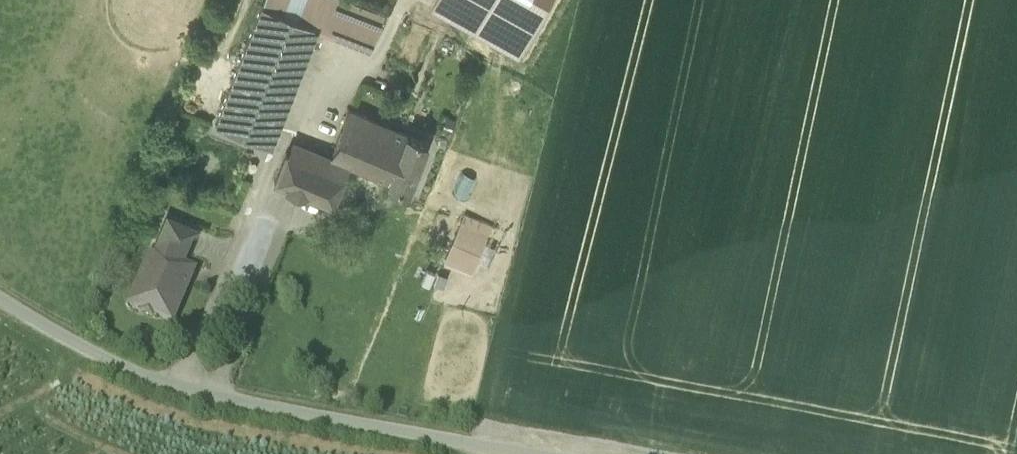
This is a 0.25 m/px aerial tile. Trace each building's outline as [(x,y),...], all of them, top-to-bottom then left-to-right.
[(262,4),(318,26),(370,50),(384,14),(373,9),(350,0),(264,0),(262,4)] [(431,3),(518,52),(528,35),(466,0),(432,0),(431,3)] [(528,35),(548,0),(466,0),(528,35)] [(272,146),(318,26),(262,4),(216,124),(272,146)] [(388,182),(409,191),(428,142),(350,109),(343,128),(374,140),(362,171),(388,182)] [(327,169),(345,176),(350,165),(362,171),(374,140),(343,128),(327,169)] [(275,182),(334,206),(345,176),(327,169),(287,152),(275,182)] [(158,241),(187,253),(197,229),(168,217),(158,241)] [(454,242),(480,253),(483,246),(486,237),(461,226),(457,233),(454,242)] [(155,316),(172,323),(188,283),(181,266),(187,253),(158,241),(153,254),(151,253),(134,293),(139,296),(143,304),(141,308),(143,314),(151,317),(155,316)]
